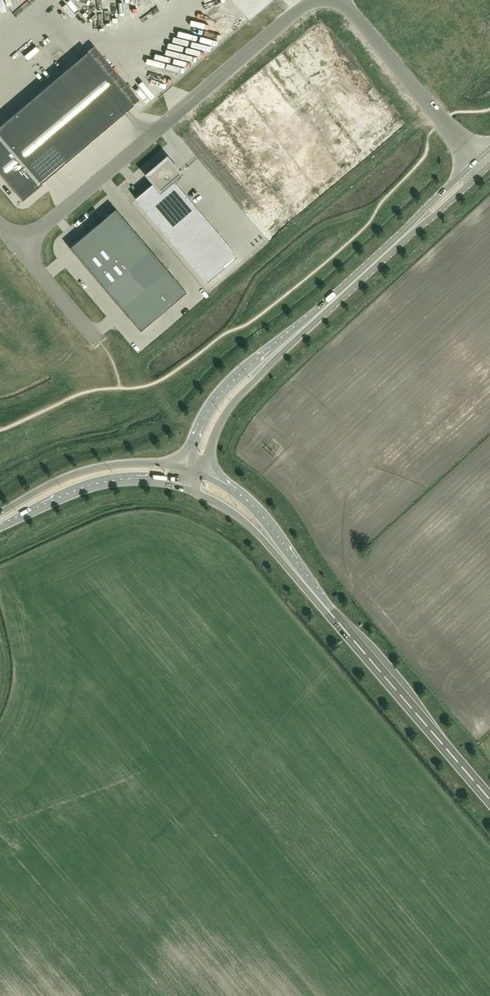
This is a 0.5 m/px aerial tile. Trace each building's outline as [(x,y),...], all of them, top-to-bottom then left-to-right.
[(0,125),(0,172),(23,199),(134,105),(88,51),(0,125)] [(154,182),(135,198),(207,282),(238,256),(173,179),(180,173),(166,157),(147,174),(154,182)] [(115,208),(69,247),(140,331),(187,292),(115,208)]
